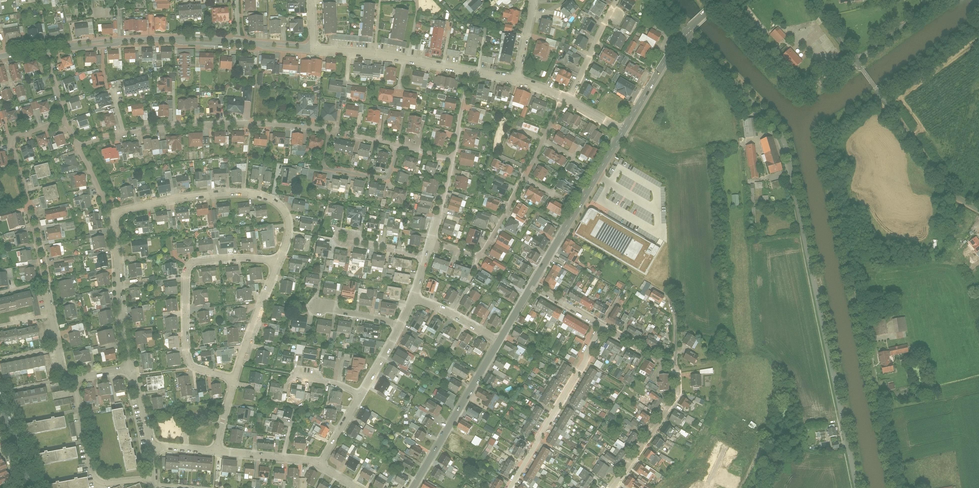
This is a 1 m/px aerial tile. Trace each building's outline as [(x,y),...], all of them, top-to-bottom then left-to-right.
[(170,9),(170,1),(168,1),(168,0),(155,0),(155,2),(157,2),(157,9),(170,9)] [(256,11),(256,0),(245,0),(245,12),(256,11)] [(288,10),(295,9),(295,14),(305,13),(305,0),(288,0),(288,10)] [(478,0),(475,0),(468,5),(475,12),(483,5),(478,0)] [(577,5),(571,0),(569,0),(563,7),(565,9),(562,12),(569,19),(573,15),(570,13),(577,5)] [(620,7),(631,12),(636,3),(631,0),(624,0),(620,7)] [(596,7),(603,12),(607,6),(599,2),(596,7)] [(325,4),(325,19),(337,19),(337,4),(325,4)] [(202,18),(202,5),(179,6),(180,19),(202,18)] [(748,6),(741,12),(761,37),(768,32),(748,6)] [(592,13),(600,18),(603,12),(596,7),(592,13)] [(212,23),(229,22),(229,8),(212,9),(212,23)] [(409,11),(398,9),(395,25),(406,26),(409,11)] [(518,25),(520,12),(510,10),(510,11),(505,10),(504,18),(509,19),(508,23),(518,25)] [(263,16),(249,17),(249,33),(264,32),(263,16)] [(621,28),(631,33),(636,22),(626,17),(621,28)] [(154,31),(166,31),(166,18),(154,18),(154,31)] [(580,29),(591,35),(597,25),(587,18),(580,29)] [(325,19),(325,34),(338,34),(337,19),(325,19)] [(136,33),(147,32),(146,21),(136,21),(136,20),(125,21),(125,32),(136,31),(136,33)] [(293,29),(293,33),(304,33),(303,20),(290,21),(290,29),(293,29)] [(542,20),(539,33),(551,36),(554,23),(542,20)] [(270,21),(270,34),(281,34),(281,21),(270,21)] [(440,50),(446,22),(437,21),(431,49),(435,49),(434,54),(442,55),(443,50),(440,50)] [(76,37),(89,35),(88,23),(74,24),(76,37)] [(36,29),(27,31),(29,45),(40,43),(38,34),(43,33),(41,24),(35,25),(36,29)] [(102,25),(102,35),(113,34),(112,25),(102,25)] [(406,26),(395,25),(392,40),(404,42),(406,26)] [(19,27),(11,28),(13,40),(21,39),(19,27)] [(11,28),(3,30),(5,42),(13,40),(11,28)] [(59,28),(48,30),(50,39),(61,37),(59,28)] [(777,28),(770,34),(778,43),(786,37),(777,28)] [(480,30),(471,29),(470,35),(479,37),(480,30)] [(615,33),(610,43),(621,50),(627,39),(615,33)] [(517,37),(507,34),(506,41),(515,44),(517,37)] [(479,37),(470,35),(469,42),(477,43),(479,37)] [(575,45),(584,50),(589,41),(580,36),(575,45)] [(515,44),(506,41),(504,48),(513,51),(515,44)] [(538,41),(533,55),(545,59),(550,45),(538,41)] [(629,41),(626,53),(632,55),(635,42),(629,41)] [(413,42),(411,49),(423,51),(424,44),(413,42)] [(477,43),(469,42),(468,49),(476,50),(477,43)] [(639,48),(649,53),(652,47),(642,42),(639,48)] [(142,49),(142,59),(153,58),(153,48),(142,49)] [(161,48),(162,59),(172,58),(172,48),(161,48)] [(513,51),(504,48),(502,55),(512,57),(513,51)] [(569,61),(577,66),(582,58),(566,48),(558,61),(566,66),(569,61)] [(636,54),(646,59),(649,53),(639,48),(636,54)] [(446,55),(459,58),(460,52),(447,49),(446,55)] [(476,50),(468,49),(467,55),(475,57),(476,50)] [(119,50),(108,51),(108,61),(120,60),(119,50)] [(136,50),(125,50),(125,60),(136,59),(136,50)] [(601,60),(613,66),(618,56),(607,50),(601,60)] [(791,50),(782,58),(792,69),(801,61),(791,50)] [(85,53),(86,63),(97,63),(97,53),(85,53)] [(200,53),(200,65),(206,65),(206,70),(213,70),(213,53),(200,53)] [(620,54),(619,56),(620,57),(618,63),(625,66),(628,57),(620,54)] [(190,55),(180,55),(180,66),(182,66),(182,67),(180,68),(180,79),(191,79),(191,68),(188,68),(188,66),(190,66),(190,55)] [(512,57),(502,55),(501,62),(510,64),(512,57)] [(275,56),(262,56),(262,65),(267,65),(267,70),(273,71),(272,75),(278,75),(279,66),(275,65),(275,56)] [(62,63),(57,65),(59,72),(65,70),(64,69),(73,66),(70,57),(61,60),(62,63)] [(221,57),(221,68),(232,69),(232,58),(221,57)] [(247,57),(239,57),(239,68),(244,68),(244,70),(245,70),(245,77),(254,77),(254,59),(247,59),(247,57)] [(286,61),(284,61),(283,71),(297,72),(298,62),(296,62),(296,58),(286,58),(286,61)] [(327,59),(326,70),(337,70),(337,60),(327,59)] [(302,61),(301,73),(312,74),(312,73),(321,74),(322,61),(311,60),(311,62),(302,61)] [(39,71),(37,61),(23,65),(26,74),(39,71)] [(362,63),(355,63),(354,75),(362,75),(361,77),(375,78),(375,76),(382,77),(382,65),(375,64),(375,66),(362,65),(362,63)] [(625,73),(640,81),(645,72),(630,63),(625,73)] [(18,64),(9,66),(11,74),(19,72),(18,64)] [(595,66),(590,73),(601,79),(605,71),(595,66)] [(387,68),(386,81),(396,82),(397,69),(387,68)] [(552,80),(568,87),(573,76),(557,69),(552,80)] [(19,72),(11,74),(13,82),(21,80),(19,72)] [(81,80),(86,77),(83,72),(78,76),(81,80)] [(414,72),(412,83),(423,85),(425,74),(414,72)] [(102,73),(91,75),(92,82),(103,80),(102,73)] [(0,76),(0,84),(8,82),(6,74),(0,76)] [(150,88),(147,76),(135,79),(135,80),(123,83),(126,95),(138,92),(138,91),(150,88)] [(455,89),(456,80),(435,76),(434,84),(437,84),(437,86),(455,89)] [(72,78),(63,81),(66,92),(69,91),(70,93),(74,91),(73,90),(76,89),(72,78)] [(172,93),(171,79),(161,79),(161,83),(159,83),(159,90),(161,90),(161,93),(172,93)] [(628,95),(632,98),(637,88),(622,79),(616,89),(619,91),(618,93),(627,97),(628,95)] [(45,91),(42,81),(34,83),(37,93),(45,91)] [(342,93),(344,83),(330,81),(329,91),(342,93)] [(593,82),(591,86),(597,90),(600,86),(593,82)] [(585,83),(579,93),(588,99),(594,88),(585,83)] [(486,86),(479,85),(477,96),(483,97),(482,101),(489,103),(491,91),(485,90),(486,86)] [(23,86),(15,88),(18,99),(26,96),(23,86)] [(228,97),(227,112),(243,113),(244,102),(250,102),(252,87),(242,86),(241,98),(228,97)] [(352,98),(365,100),(367,89),(353,86),(352,98)] [(509,98),(511,88),(505,87),(505,89),(498,87),(496,97),(502,99),(502,97),(509,98)] [(10,89),(2,92),(5,102),(13,100),(10,89)] [(395,91),(381,89),(380,101),(393,103),(395,91)] [(524,92),(517,89),(513,102),(520,105),(524,92)] [(411,105),(417,106),(418,94),(404,92),(402,108),(411,109),(411,105)] [(531,94),(524,92),(520,105),(527,107),(531,94)] [(97,96),(98,103),(110,99),(108,93),(97,96)] [(315,95),(299,94),(298,102),(301,102),(300,105),(297,104),(296,115),(309,116),(309,118),(317,119),(318,106),(314,106),(315,95)] [(81,107),(78,97),(69,100),(72,110),(81,107)] [(445,109),(456,111),(458,100),(447,98),(445,109)] [(98,103),(100,109),(112,106),(110,99),(98,103)] [(178,100),(178,111),(188,111),(188,110),(195,110),(195,114),(200,114),(200,108),(197,108),(197,99),(187,99),(187,100),(178,100)] [(543,117),(548,103),(535,99),(532,108),(538,110),(536,114),(543,117)] [(209,114),(221,113),(220,101),(209,102),(209,114)] [(48,103),(38,105),(41,114),(50,111),(48,103)] [(142,104),(131,106),(132,116),(142,115),(143,120),(149,120),(147,111),(143,112),(142,104)] [(322,109),(321,120),(337,122),(338,111),(335,111),(336,105),(325,104),(324,110),(322,109)] [(346,116),(359,118),(359,113),(363,113),(365,105),(359,104),(359,107),(348,105),(346,116)] [(158,106),(158,118),(168,117),(168,106),(158,106)] [(31,107),(22,109),(24,118),(33,116),(31,107)] [(365,122),(379,124),(381,111),(369,110),(368,118),(365,117),(365,122)] [(16,111),(7,114),(9,123),(18,120),(16,111)] [(392,129),(400,130),(403,113),(390,111),(388,124),(393,125),(392,129)] [(470,111),(468,121),(478,124),(481,113),(470,111)] [(567,112),(562,121),(570,125),(571,124),(578,128),(583,119),(575,114),(574,116),(567,112)] [(116,125),(112,113),(104,116),(107,127),(116,125)] [(451,128),(454,117),(442,114),(440,126),(451,128)] [(86,115),(76,118),(79,129),(89,127),(86,115)] [(419,135),(422,119),(411,117),(408,133),(419,135)] [(744,120),(746,138),(756,137),(754,119),(744,120)] [(518,121),(517,126),(537,133),(539,128),(518,121)] [(598,128),(590,123),(585,132),(592,136),(590,139),(599,144),(604,135),(597,131),(598,128)] [(466,131),(463,146),(475,148),(478,134),(466,131)] [(226,143),(225,132),(214,132),(215,144),(226,143)] [(245,142),(244,132),(232,132),(232,143),(245,142)] [(285,145),(286,133),(274,132),(273,144),(285,145)] [(444,148),(447,134),(436,132),(434,145),(444,148)] [(203,147),(203,133),(189,134),(189,147),(203,147)] [(510,143),(529,151),(533,141),(515,133),(510,143)] [(302,147),(303,135),(292,134),(291,146),(302,147)] [(45,135),(36,138),(39,147),(48,145),(45,135)] [(67,144),(64,135),(54,138),(58,147),(67,144)] [(182,151),(181,135),(167,136),(167,145),(172,145),(172,152),(182,151)] [(254,145),(266,146),(267,136),(255,135),(254,145)] [(782,170),(772,137),(761,141),(770,174),(782,170)] [(320,150),(322,140),(311,138),(309,148),(320,150)] [(160,150),(159,140),(152,141),(152,139),(143,141),(145,151),(152,149),(152,151),(160,150)] [(29,146),(21,149),(25,160),(35,157),(33,149),(35,148),(33,140),(27,142),(29,146)] [(346,141),(338,140),(335,151),(344,153),(346,141)] [(355,143),(346,141),(344,153),(353,154),(355,143)] [(140,153),(138,143),(132,144),(132,142),(123,144),(125,153),(132,152),(132,154),(140,153)] [(597,161),(602,152),(594,148),(594,149),(586,145),(581,154),(589,159),(590,157),(597,161)] [(755,145),(746,146),(748,166),(751,166),(752,178),(758,178),(755,145)] [(111,148),(101,150),(102,156),(104,156),(105,160),(110,159),(110,161),(120,159),(119,151),(117,151),(117,149),(112,150),(111,148)] [(562,166),(566,159),(560,155),(560,156),(555,154),(556,153),(549,149),(545,156),(553,161),(554,159),(557,160),(556,162),(562,166)] [(5,152),(0,153),(0,167),(8,165),(5,152)] [(388,162),(390,154),(379,152),(377,160),(388,162)] [(461,160),(460,164),(473,168),(476,156),(461,152),(459,160),(461,160)] [(79,168),(75,155),(64,158),(68,171),(79,168)] [(416,170),(418,159),(406,156),(404,167),(416,170)] [(387,170),(388,162),(377,160),(376,167),(387,170)] [(494,160),(491,166),(501,171),(504,164),(494,160)] [(426,173),(436,175),(438,165),(428,162),(426,173)] [(36,175),(31,176),(34,188),(40,187),(38,180),(51,177),(48,164),(34,168),(36,175)] [(504,164),(501,171),(511,175),(514,169),(504,164)] [(567,171),(584,181),(588,173),(583,170),(582,172),(577,169),(578,167),(571,164),(567,171)] [(548,171),(538,166),(533,176),(543,181),(548,171)] [(295,185),(297,170),(284,168),(281,183),(295,185)] [(227,181),(226,169),(214,170),(214,182),(227,181)] [(242,184),(242,171),(231,172),(232,184),(242,184)] [(263,182),(271,183),(272,173),(265,172),(263,182)] [(208,187),(207,176),(203,177),(202,173),(195,174),(197,188),(208,187)] [(325,187),(327,176),(315,173),(313,185),(325,187)] [(398,173),(396,182),(407,185),(410,176),(398,173)] [(87,186),(85,175),(74,177),(76,188),(87,186)] [(190,188),(188,176),(176,178),(178,190),(190,188)] [(466,190),(469,179),(457,176),(455,188),(466,190)] [(340,188),(347,189),(349,179),(342,178),(334,177),(332,188),(340,190),(340,188)] [(492,189),(505,196),(509,187),(503,184),(505,181),(496,177),(494,181),(495,182),(492,189)] [(169,180),(157,182),(159,194),(171,192),(169,180)] [(363,195),(366,182),(356,180),(354,193),(363,195)] [(426,193),(437,195),(440,182),(431,180),(430,182),(424,180),(423,186),(428,187),(426,193)] [(557,189),(573,197),(577,190),(572,187),(571,189),(567,187),(569,185),(561,181),(557,189)] [(771,189),(781,187),(779,181),(770,183),(771,189)] [(383,199),(386,186),(379,185),(379,184),(371,182),(369,194),(376,196),(376,197),(383,199)] [(138,188),(141,198),(152,195),(149,185),(138,188)] [(44,196),(39,198),(42,210),(48,208),(46,202),(60,198),(56,186),(43,189),(44,196)] [(131,186),(120,189),(123,200),(134,197),(131,186)] [(545,194),(531,186),(526,195),(529,197),(527,200),(535,204),(537,201),(540,203),(545,194)] [(406,201),(407,192),(400,191),(400,190),(396,189),(394,198),(396,199),(395,203),(402,204),(403,200),(406,201)] [(89,195),(75,198),(76,206),(80,205),(81,211),(92,209),(89,195)] [(433,207),(434,199),(422,197),(421,205),(431,207),(433,207)] [(453,197),(451,203),(461,207),(463,200),(453,197)] [(486,208),(497,211),(500,202),(490,199),(486,208)] [(293,210),(304,212),(305,202),(294,200),(293,210)] [(548,209),(561,217),(566,209),(552,201),(548,209)] [(228,203),(217,204),(218,214),(229,213),(228,203)] [(249,203),(237,205),(239,214),(250,213),(249,203)] [(451,203),(449,210),(459,213),(461,207),(451,203)] [(529,208),(518,203),(513,213),(518,216),(516,219),(524,224),(526,220),(523,218),(529,208)] [(207,205),(196,207),(198,217),(209,215),(207,205)] [(418,212),(430,215),(431,207),(421,205),(419,205),(418,212)] [(267,206),(255,208),(256,218),(268,216),(267,206)] [(338,221),(342,221),(344,207),(330,206),(329,213),(333,213),(331,224),(338,225),(338,221)] [(65,207),(55,210),(57,219),(67,216),(65,207)] [(349,208),(347,218),(352,219),(351,226),(361,228),(363,217),(365,218),(367,208),(362,207),(361,210),(349,208)] [(188,208),(175,209),(177,221),(189,219),(188,208)] [(592,208),(577,234),(647,274),(665,243),(659,239),(656,244),(604,215),(592,208)] [(55,210),(45,212),(47,221),(57,219),(55,210)] [(167,211),(156,213),(157,223),(168,222),(167,211)] [(479,212),(474,225),(486,230),(492,215),(483,212),(483,214),(479,212)] [(23,221),(21,214),(16,216),(16,214),(11,216),(14,228),(26,225),(25,220),(23,221)] [(94,231),(103,229),(102,221),(100,221),(98,214),(89,216),(91,224),(93,224),(94,231)] [(149,217),(136,219),(137,229),(143,228),(143,234),(153,233),(153,224),(149,225),(149,217)] [(412,229),(425,231),(426,219),(414,217),(412,229)] [(301,219),(300,229),(312,231),(314,221),(301,219)] [(370,219),(369,228),(379,230),(381,221),(370,219)] [(510,219),(504,228),(516,235),(519,229),(518,228),(520,224),(510,219)] [(446,220),(444,227),(455,230),(457,224),(446,220)] [(55,228),(47,230),(49,241),(62,239),(60,225),(55,226),(55,228)] [(268,231),(262,232),(263,243),(266,243),(267,248),(276,247),(273,225),(267,225),(268,231)] [(544,232),(552,236),(556,229),(548,225),(544,232)] [(444,227),(442,234),(453,237),(455,230),(444,227)] [(477,247),(482,233),(470,229),(465,243),(477,247)] [(503,232),(491,254),(500,260),(504,253),(507,255),(512,247),(509,246),(513,238),(503,232)] [(29,244),(27,233),(15,236),(18,247),(29,244)] [(92,238),(93,244),(105,242),(103,236),(92,238)] [(422,237),(412,236),(410,246),(420,247),(422,237)] [(219,239),(221,250),(234,248),(233,237),(219,239)] [(305,240),(295,238),(294,250),(304,251),(305,240)] [(538,247),(543,251),(549,241),(543,238),(541,241),(537,238),(534,243),(539,246),(538,247)] [(177,245),(178,255),(194,253),(192,239),(183,240),(184,244),(177,245)] [(241,240),(242,250),(253,248),(252,239),(241,240)] [(581,247),(567,239),(561,250),(568,254),(569,253),(571,254),(567,260),(574,264),(578,257),(577,256),(581,247)] [(147,240),(132,242),(133,253),(141,252),(142,258),(150,257),(147,240)] [(198,242),(200,252),(214,250),(212,240),(198,242)] [(93,244),(94,251),(106,249),(105,242),(93,244)] [(321,257),(328,258),(330,246),(326,246),(327,243),(317,242),(315,254),(321,255),(321,257)] [(60,247),(50,248),(52,257),(62,256),(60,247)] [(30,250),(19,252),(22,263),(33,261),(30,250)] [(335,250),(333,261),(340,262),(342,251),(335,250)] [(353,259),(365,261),(367,251),(355,250),(353,259)] [(527,258),(537,263),(541,256),(531,250),(527,258)] [(342,251),(340,262),(346,263),(348,252),(342,251)] [(109,267),(106,255),(97,257),(98,261),(97,262),(98,264),(95,265),(96,269),(109,267)] [(514,255),(513,258),(518,260),(516,263),(520,265),(523,258),(514,255)] [(291,260),(290,269),(295,270),(295,273),(300,274),(300,271),(302,271),(303,262),(308,263),(309,258),(299,256),(298,261),(291,260)] [(395,259),(394,268),(403,269),(404,260),(395,259)] [(443,262),(436,259),(433,268),(441,271),(443,262)] [(487,259),(483,267),(493,272),(496,266),(505,270),(507,267),(495,261),(494,263),(487,259)] [(404,260),(403,269),(412,270),(413,262),(404,260)] [(68,262),(54,265),(56,275),(70,272),(68,262)] [(451,264),(443,262),(441,271),(448,273),(451,264)] [(520,271),(529,276),(533,269),(524,263),(520,271)] [(130,279),(143,277),(141,264),(129,265),(130,279)] [(165,265),(167,277),(177,275),(176,264),(165,265)] [(37,280),(35,268),(29,269),(28,265),(19,267),(20,273),(24,272),(26,282),(37,280)] [(553,265),(551,269),(559,274),(561,270),(553,265)] [(465,268),(457,266),(454,275),(462,278),(465,268)] [(217,277),(216,267),(202,268),(203,283),(212,283),(212,277),(217,277)] [(240,283),(238,267),(225,268),(227,278),(232,277),(233,283),(240,283)] [(262,279),(261,268),(250,270),(251,281),(262,279)] [(471,270),(465,268),(462,278),(469,280),(471,270)] [(551,269),(549,273),(557,278),(559,274),(551,269)] [(479,272),(475,279),(485,285),(489,278),(479,272)] [(110,285),(108,273),(96,276),(99,287),(110,285)] [(549,273),(547,277),(555,282),(557,278),(549,273)] [(320,276),(307,274),(306,284),(318,285),(320,276)] [(395,282),(410,284),(411,276),(396,274),(395,282)] [(513,284),(521,289),(526,282),(514,274),(510,280),(514,282),(513,284)] [(547,277),(544,281),(552,285),(555,282),(547,277)] [(72,279),(58,282),(61,299),(75,296),(72,279)] [(8,287),(7,280),(0,281),(0,288),(8,287)] [(434,294),(437,282),(429,280),(426,292),(434,294)] [(165,295),(178,294),(177,281),(164,283),(165,295)] [(282,281),(280,293),(291,295),(293,283),(282,281)] [(615,286),(622,290),(625,284),(618,281),(615,286)] [(643,300),(650,284),(643,281),(640,289),(642,289),(638,298),(643,300)] [(343,286),(341,297),(355,300),(358,283),(350,282),(349,287),(343,286)] [(324,283),(322,294),(335,296),(337,285),(324,283)] [(514,303),(518,295),(502,286),(499,291),(506,296),(505,298),(514,303)] [(401,300),(402,289),(388,287),(388,292),(391,293),(390,298),(401,300)] [(139,288),(129,289),(130,300),(141,299),(139,288)] [(247,289),(242,289),(243,290),(237,291),(238,299),(243,298),(244,302),(253,301),(251,289),(247,289)] [(459,293),(450,289),(445,299),(453,304),(459,293)] [(207,290),(193,292),(195,307),(206,305),(205,298),(209,298),(207,290)] [(361,295),(360,305),(373,307),(375,291),(368,290),(367,295),(361,295)] [(572,290),(568,297),(591,311),(592,309),(604,315),(608,308),(597,301),(595,303),(572,290)] [(465,296),(460,305),(469,310),(474,301),(477,303),(481,296),(473,291),(469,298),(465,296)] [(649,299),(659,305),(664,297),(653,291),(649,299)] [(111,305),(108,292),(93,296),(95,303),(100,302),(101,307),(111,305)] [(30,293),(13,296),(16,310),(33,306),(30,293)] [(0,299),(0,313),(16,310),(13,296),(0,299)] [(166,301),(167,313),(178,312),(177,300),(166,301)] [(541,311),(546,303),(540,300),(536,308),(541,311)] [(383,303),(382,314),(396,316),(397,306),(383,303)] [(547,314),(551,306),(546,303),(541,311),(547,314)] [(277,307),(274,307),(272,319),(281,321),(282,314),(287,315),(289,306),(278,304),(277,307)] [(478,304),(473,313),(480,318),(486,309),(478,304)] [(74,305),(64,307),(67,319),(77,316),(74,305)] [(552,317),(557,309),(551,306),(547,314),(552,317)] [(620,309),(615,307),(607,321),(622,329),(627,319),(630,321),(635,311),(632,309),(628,317),(624,315),(620,321),(615,318),(620,309)] [(132,310),(133,323),(144,322),(143,309),(132,310)] [(247,322),(245,309),(235,310),(235,316),(231,316),(232,324),(247,322)] [(558,320),(562,312),(557,309),(552,317),(558,320)] [(114,324),(111,310),(98,313),(101,327),(114,324)] [(209,311),(198,313),(200,324),(211,323),(209,311)] [(410,326),(419,331),(427,317),(418,312),(410,326)] [(493,313),(487,322),(495,327),(501,318),(493,313)] [(520,316),(518,322),(522,324),(524,320),(528,322),(529,320),(532,322),(534,318),(527,315),(526,318),(520,316)] [(644,323),(641,322),(644,317),(641,315),(634,328),(639,331),(644,323)] [(298,333),(311,335),(312,327),(306,327),(307,318),(293,316),(291,328),(299,329),(298,333)] [(572,319),(567,316),(562,324),(567,327),(572,319)] [(165,319),(167,331),(179,330),(178,317),(165,319)] [(438,333),(443,323),(434,318),(429,327),(438,333)] [(907,330),(905,318),(893,320),(895,332),(897,332),(905,330),(907,330)] [(578,322),(572,319),(567,327),(573,330),(578,322)] [(329,335),(331,322),(318,320),(316,332),(329,335)] [(887,334),(885,320),(872,322),(875,336),(887,334)] [(337,332),(351,334),(352,323),(339,321),(337,332)] [(42,322),(37,323),(40,342),(45,341),(42,322)] [(583,325),(578,322),(573,330),(578,333),(583,325)] [(645,331),(652,334),(656,326),(648,323),(645,331)] [(368,335),(379,337),(380,328),(374,328),(374,325),(366,325),(365,333),(368,334),(368,335)] [(589,328),(583,325),(578,333),(584,336),(589,328)] [(37,326),(30,327),(32,337),(38,335),(37,326)] [(30,327),(23,328),(25,338),(32,337),(30,327)] [(453,338),(457,331),(449,327),(448,329),(446,329),(444,334),(453,338)] [(516,327),(511,336),(517,339),(516,341),(524,346),(529,338),(521,334),(523,331),(516,327)] [(23,328),(16,330),(18,339),(25,338),(23,328)] [(240,342),(238,328),(226,330),(228,344),(240,342)] [(98,332),(100,340),(113,337),(111,329),(98,332)] [(16,330),(9,331),(11,341),(18,339),(16,330)] [(263,341),(274,342),(275,331),(265,330),(263,341)] [(9,331),(2,332),(4,342),(11,341),(9,331)] [(135,333),(137,346),(148,344),(147,338),(153,338),(152,331),(135,333)] [(79,332),(69,334),(72,347),(82,344),(79,332)] [(216,343),(215,332),(203,333),(204,345),(216,343)] [(469,345),(473,337),(465,333),(464,335),(462,334),(459,340),(469,345)] [(687,333),(682,343),(691,349),(697,338),(687,333)] [(407,334),(401,345),(410,350),(417,340),(407,334)] [(649,335),(645,343),(658,350),(661,345),(653,340),(654,338),(649,335)] [(100,340),(102,347),(115,344),(113,337),(100,340)] [(180,348),(179,337),(168,338),(169,349),(180,348)] [(488,345),(478,339),(473,347),(484,353),(488,345)] [(453,351),(458,341),(454,340),(450,349),(453,351)] [(615,343),(609,340),(606,344),(613,348),(615,343)] [(363,353),(375,355),(377,344),(365,342),(363,353)] [(518,349),(507,342),(503,349),(509,352),(507,355),(513,358),(518,349)] [(622,347),(615,343),(613,348),(620,352),(622,347)] [(889,352),(878,354),(882,374),(893,372),(891,362),(890,363),(889,357),(908,353),(907,345),(889,349),(889,352)] [(571,356),(567,354),(564,359),(573,363),(578,352),(570,348),(569,351),(572,352),(571,356)] [(234,349),(217,352),(217,357),(221,357),(223,364),(232,363),(231,359),(233,359),(232,355),(235,355),(234,349)] [(303,359),(316,361),(317,351),(305,349),(303,359)] [(79,351),(73,352),(75,362),(80,360),(81,364),(92,362),(89,350),(79,353),(79,351)] [(114,350),(104,352),(106,362),(116,360),(114,350)] [(396,356),(407,362),(410,357),(400,350),(396,356)] [(641,358),(627,350),(624,356),(633,361),(630,366),(635,368),(641,358)] [(256,364),(268,366),(270,353),(257,351),(256,364)] [(694,365),(698,356),(687,351),(683,360),(694,365)] [(212,362),(211,352),(201,353),(202,363),(212,362)] [(283,362),(293,364),(295,354),(284,352),(283,362)] [(141,356),(143,370),(153,369),(152,364),(154,363),(153,354),(141,356)] [(179,354),(167,355),(168,367),(181,365),(179,354)] [(619,366),(622,357),(616,355),(614,360),(617,361),(615,365),(619,366)] [(42,356),(36,357),(38,367),(44,366),(42,356)] [(323,366),(335,368),(337,358),(325,356),(323,366)] [(393,361),(404,367),(407,362),(396,356),(393,361)] [(36,357),(30,358),(32,368),(38,367),(36,357)] [(30,358),(24,360),(26,370),(32,368),(30,358)] [(506,362),(498,358),(493,366),(501,371),(506,362)] [(347,381),(359,383),(360,373),(362,374),(362,370),(366,371),(367,360),(355,359),(353,371),(348,370),(347,381)] [(24,360),(18,361),(20,371),(26,370),(24,360)] [(596,360),(594,365),(601,369),(603,363),(596,360)] [(649,376),(654,366),(645,360),(639,370),(649,376)] [(18,361),(12,362),(14,372),(20,371),(18,361)] [(12,362),(6,364),(8,374),(14,372),(12,362)] [(466,380),(470,372),(457,364),(452,373),(466,380)] [(400,371),(390,365),(384,375),(394,381),(400,371)] [(617,369),(613,376),(619,379),(622,372),(617,369)] [(183,378),(178,378),(179,387),(181,387),(190,386),(189,373),(183,373),(183,376),(183,378)] [(249,384),(259,385),(260,374),(250,373),(249,384)] [(488,374),(483,383),(489,387),(491,384),(493,384),(496,379),(488,374)] [(669,391),(669,375),(659,375),(659,380),(656,380),(656,387),(659,387),(659,391),(669,391)] [(701,375),(690,376),(690,387),(701,387),(701,375)] [(164,376),(146,378),(147,391),(158,390),(157,384),(165,383),(164,376)] [(122,379),(112,381),(114,393),(125,391),(122,379)] [(391,386),(380,380),(375,389),(386,395),(391,386)] [(458,394),(462,384),(453,380),(449,389),(458,394)] [(196,382),(196,393),(198,393),(204,393),(207,393),(207,381),(196,382)] [(108,382),(98,384),(100,395),(110,393),(108,382)] [(221,397),(219,383),(210,384),(212,399),(221,397)] [(281,401),(284,385),(271,383),(270,393),(275,394),(274,400),(281,401)] [(291,395),(303,397),(305,387),(293,385),(291,395)] [(181,387),(182,397),(194,396),(193,386),(190,386),(181,387)] [(95,388),(83,390),(85,402),(97,400),(95,388)] [(322,400),(323,390),(312,388),(310,398),(322,400)] [(47,389),(27,392),(29,404),(49,401),(47,389)] [(479,389),(475,397),(485,402),(483,406),(494,411),(498,404),(505,407),(508,402),(493,394),(492,396),(479,389)] [(614,389),(609,399),(615,401),(619,391),(614,389)] [(166,390),(158,391),(158,398),(167,397),(166,390)] [(245,390),(244,400),(253,402),(255,391),(245,390)] [(445,404),(450,396),(440,390),(435,398),(445,404)] [(27,392),(8,395),(10,408),(29,404),(27,392)] [(329,404),(342,406),(343,394),(331,392),(329,404)] [(655,413),(663,401),(651,393),(648,397),(654,401),(649,409),(655,413)] [(54,401),(55,410),(60,409),(59,406),(74,403),(73,397),(54,401)] [(683,397),(678,405),(684,409),(685,408),(688,410),(692,404),(683,397)] [(151,398),(152,410),(159,410),(158,398),(151,398)] [(429,412),(438,417),(443,408),(430,401),(426,407),(431,409),(429,412)] [(615,403),(610,411),(614,414),(620,406),(615,403)] [(466,413),(477,419),(482,411),(470,405),(466,413)] [(420,418),(422,413),(425,415),(428,410),(419,406),(415,415),(420,418)] [(541,415),(543,411),(535,407),(533,410),(541,415)] [(239,409),(237,420),(249,422),(251,411),(239,409)] [(277,417),(291,420),(293,411),(284,409),(283,412),(278,411),(277,417)] [(123,410),(112,412),(116,432),(118,432),(122,453),(123,452),(127,472),(138,470),(136,461),(138,461),(137,457),(136,457),(134,450),(132,450),(131,442),(132,442),(132,439),(130,439),(128,430),(127,430),(125,420),(126,420),(126,417),(125,418),(123,410)] [(326,421),(336,422),(337,411),(328,410),(326,421)] [(357,419),(367,424),(372,415),(363,410),(357,419)] [(539,419),(541,415),(533,410),(531,414),(539,419)] [(674,410),(669,420),(679,426),(684,416),(674,410)] [(642,431),(650,418),(642,413),(639,417),(642,419),(639,423),(634,419),(631,424),(642,431)] [(536,423),(539,419),(531,414),(529,418),(536,423)] [(424,426),(430,430),(435,422),(428,418),(424,426)] [(534,427),(536,423),(529,418),(526,422),(534,427)] [(65,430),(64,419),(53,420),(53,419),(50,419),(50,421),(35,423),(35,422),(32,422),(33,424),(19,426),(21,437),(65,430)] [(471,427),(461,421),(457,429),(467,435),(471,427)] [(532,430),(534,427),(526,422),(524,426),(532,430)] [(272,433),(282,435),(284,425),(274,423),(272,433)] [(352,424),(347,434),(356,439),(362,429),(352,424)] [(371,438),(375,430),(366,424),(361,432),(371,438)] [(486,424),(483,429),(492,434),(495,429),(486,424)] [(673,429),(665,424),(660,432),(667,437),(673,429)] [(829,438),(837,437),(835,424),(830,425),(831,429),(828,430),(829,438)] [(317,434),(325,439),(330,431),(322,426),(317,434)] [(530,434),(532,430),(524,426),(522,430),(530,434)] [(619,436),(624,438),(630,429),(625,426),(619,436)] [(492,437),(496,440),(502,432),(498,429),(492,437)] [(232,430),(230,443),(241,444),(243,432),(232,430)] [(528,438),(530,434),(522,430),(520,434),(528,438)] [(415,438),(424,443),(428,436),(419,431),(415,438)] [(759,436),(750,431),(744,442),(753,447),(759,436)] [(634,443),(638,436),(633,433),(628,439),(634,443)] [(475,435),(471,443),(478,447),(482,439),(475,435)] [(459,440),(452,437),(448,443),(455,447),(459,440)] [(488,444),(481,457),(485,459),(495,441),(491,438),(487,444),(488,444)] [(659,450),(664,443),(656,438),(651,445),(659,450)] [(296,439),(295,449),(305,450),(306,440),(296,439)] [(629,449),(634,443),(628,439),(624,446),(629,449)] [(258,440),(257,449),(265,450),(266,441),(258,440)] [(266,441),(265,450),(273,450),(274,442),(266,441)] [(515,448),(521,452),(526,445),(519,441),(515,448)] [(410,454),(419,460),(423,452),(414,447),(410,454)] [(76,460),(74,448),(64,450),(64,448),(60,449),(61,451),(46,453),(46,452),(43,452),(43,454),(30,456),(32,467),(76,460)] [(334,459),(342,463),(349,453),(341,448),(334,459)] [(511,455),(517,459),(521,452),(515,448),(511,455)] [(549,452),(542,448),(540,452),(547,456),(549,452)] [(753,454),(742,449),(737,458),(748,463),(753,454)] [(617,468),(626,454),(620,450),(615,459),(607,454),(604,458),(612,464),(611,465),(617,468)] [(655,455),(648,450),(643,457),(651,462),(655,455)] [(547,456),(540,452),(538,456),(545,460),(547,456)] [(450,460),(442,455),(438,463),(446,467),(450,460)] [(211,472),(212,459),(177,456),(177,458),(164,457),(162,471),(175,472),(176,469),(211,472)] [(545,460),(538,456),(535,461),(542,465),(545,460)] [(352,458),(347,467),(355,472),(360,464),(352,458)] [(402,467),(412,472),(416,465),(406,460),(402,467)] [(504,467),(510,471),(514,464),(508,460),(504,467)] [(230,461),(223,461),(222,473),(229,473),(230,461)] [(237,462),(230,461),(229,473),(236,474),(237,462)] [(542,465),(535,461),(533,465),(540,469),(542,465)] [(602,479),(609,468),(599,461),(592,472),(602,479)] [(650,472),(638,464),(634,471),(640,475),(640,474),(646,478),(650,472)] [(253,476),(254,466),(246,465),(245,475),(253,476)] [(540,469),(533,465),(530,469),(537,473),(540,469)] [(269,479),(269,468),(260,467),(259,478),(269,479)] [(499,475),(506,479),(510,471),(504,467),(499,475)] [(594,477),(581,468),(576,475),(583,480),(579,486),(581,487),(586,487),(594,477)] [(284,470),(275,469),(274,479),(283,480),(284,470)] [(298,479),(299,470),(289,469),(288,478),(298,479)] [(365,469),(361,476),(369,482),(374,474),(365,469)] [(435,469),(431,477),(438,481),(442,472),(435,469)] [(537,473),(530,469),(528,473),(535,477),(537,473)] [(312,487),(318,474),(310,470),(309,473),(307,472),(305,478),(309,480),(307,485),(312,487)] [(731,487),(734,487),(739,480),(723,471),(718,481),(731,487)] [(395,481),(404,487),(409,479),(400,473),(395,481)] [(535,477),(528,473),(526,478),(533,482),(535,477)] [(0,479),(0,485),(10,481),(8,476),(0,479)] [(629,477),(624,485),(629,487),(632,487),(634,487),(640,487),(641,487),(634,483),(635,481),(629,477)] [(89,478),(78,480),(78,478),(75,479),(75,481),(60,483),(60,482),(57,482),(58,484),(44,486),(45,487),(90,487),(89,478)] [(374,485),(378,487),(383,487),(387,483),(379,478),(374,485)] [(533,482),(526,478),(523,482),(530,486),(533,482)] [(496,487),(500,487),(503,483),(497,479),(493,486),(496,487)]
